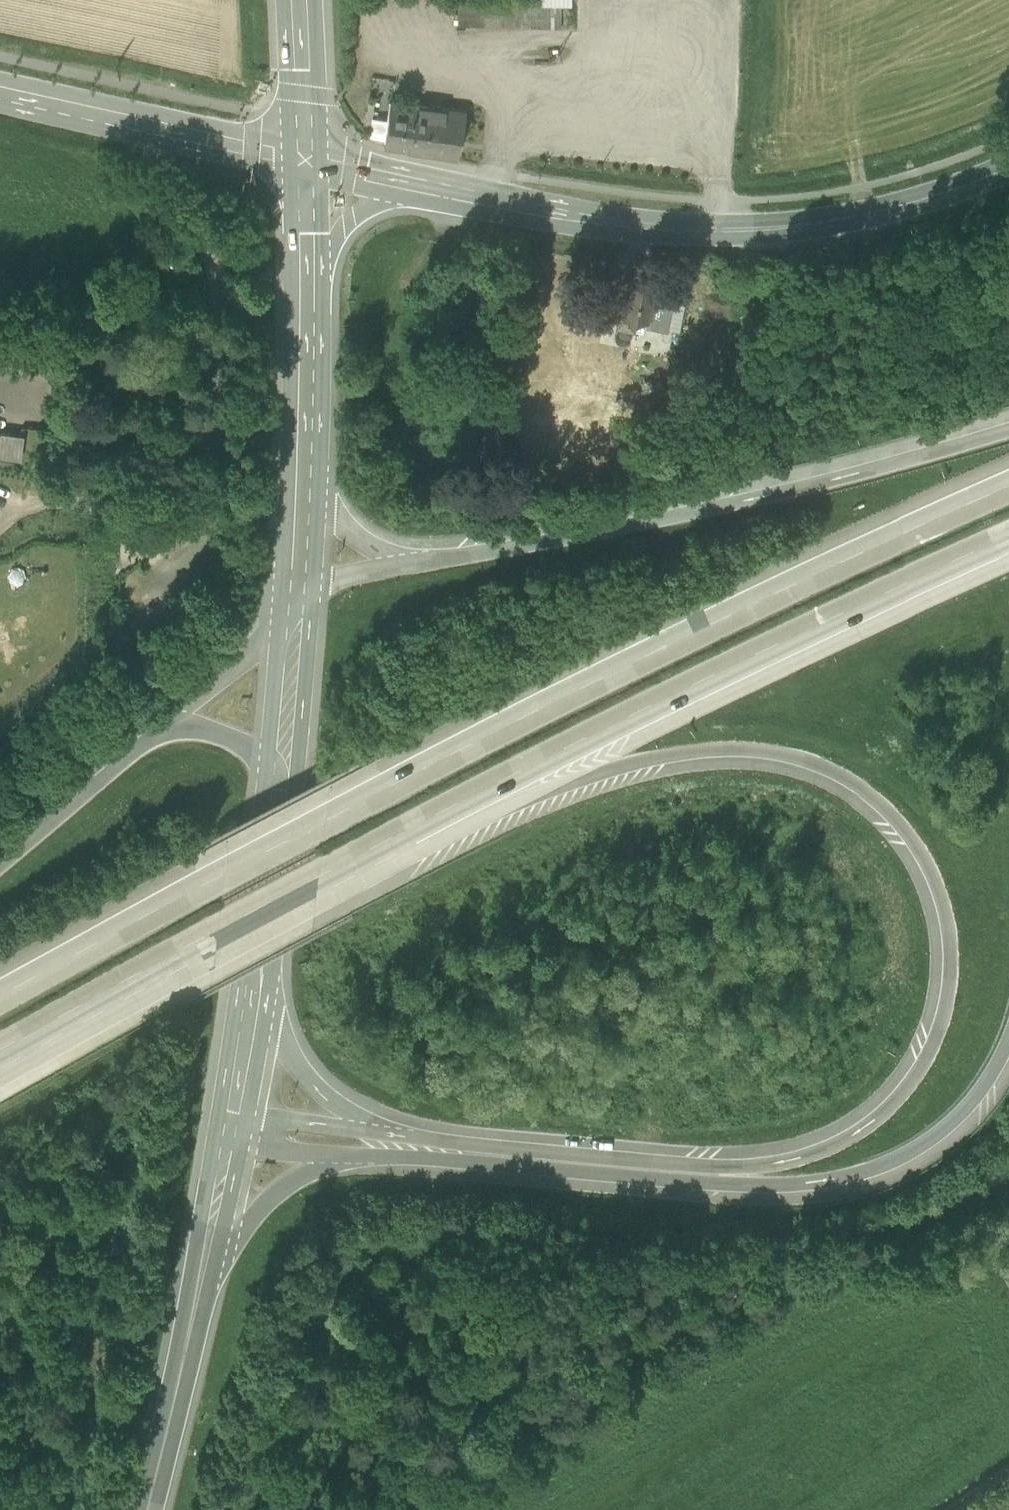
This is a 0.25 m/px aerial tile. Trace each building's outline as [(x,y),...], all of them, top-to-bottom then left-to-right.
[(479,26),(480,2),(456,1),(455,25),(479,26)] [(561,27),(561,4),(536,3),(480,2),(479,26),(561,27)] [(463,110),(390,101),(384,148),(425,153),(456,160),(463,110)] [(652,285),(623,279),(615,321),(630,324),(632,314),(646,317),(650,297),(652,285)] [(671,301),(650,297),(646,317),(645,325),(666,329),(671,301)] [(630,324),(615,321),(613,334),(628,336),(630,324)] [(51,351),(23,348),(22,356),(23,356),(22,370),(21,370),(20,373),(48,377),(48,376),(51,351)] [(58,352),(51,351),(48,376),(55,377),(58,352)] [(0,353),(0,367),(21,370),(22,370),(23,356),(22,356),(0,353)] [(670,403),(665,393),(647,400),(651,411),(670,403)] [(0,433),(0,456),(19,458),(22,435),(1,432),(1,433),(0,433)]
